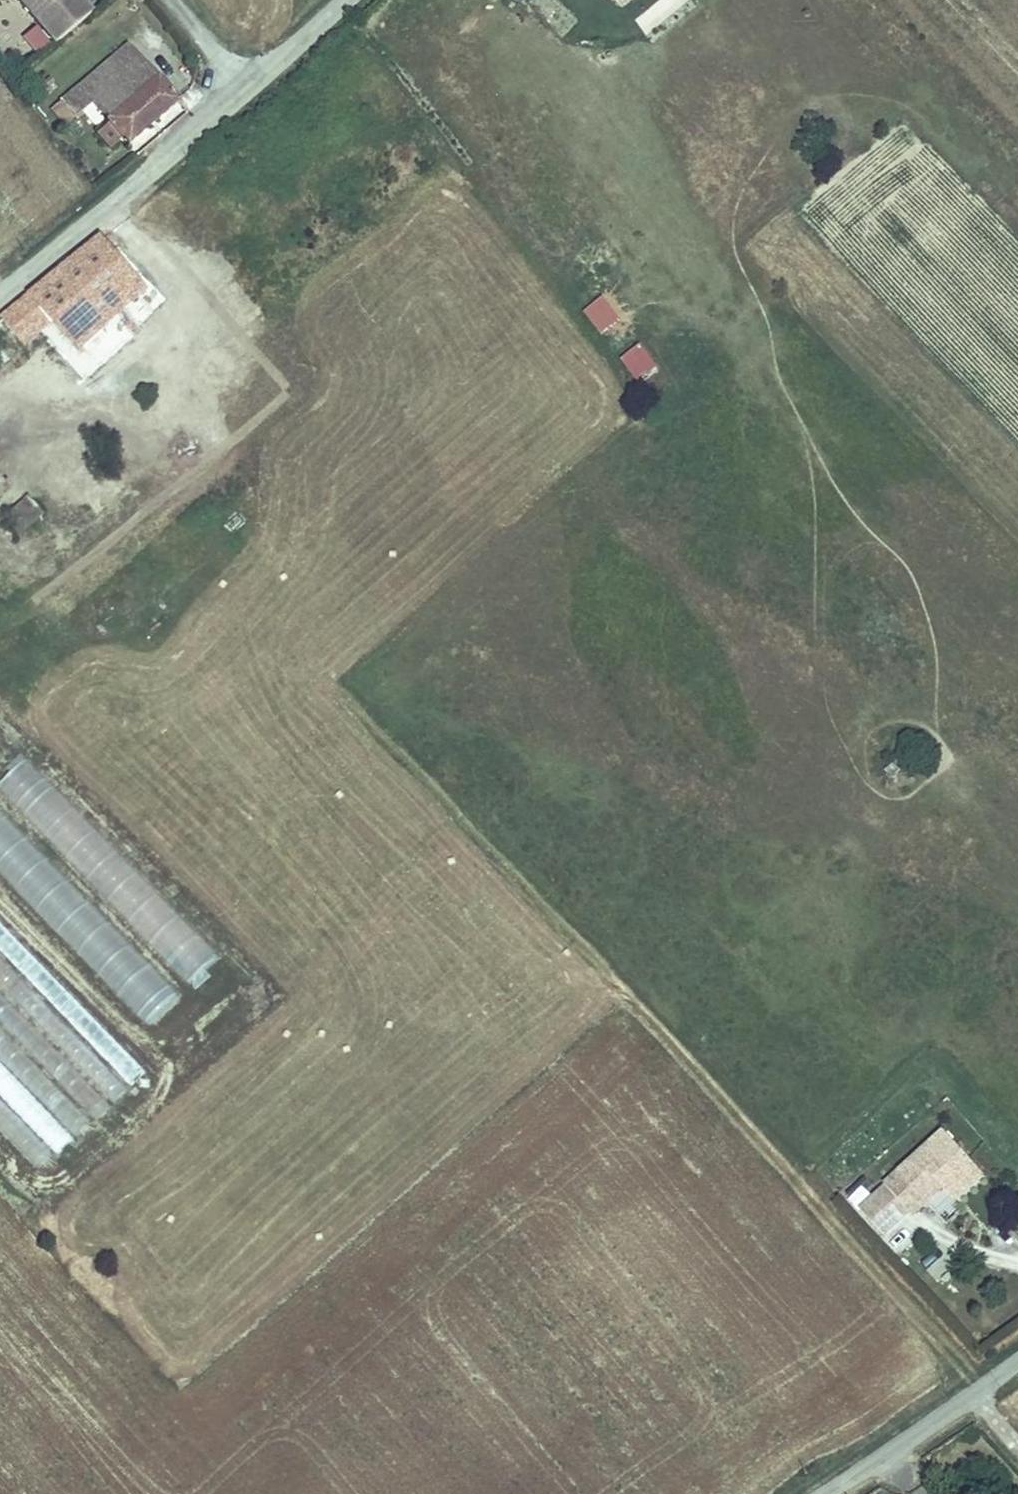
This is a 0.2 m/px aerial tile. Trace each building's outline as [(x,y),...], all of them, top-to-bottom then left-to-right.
[(56,39),(92,8),(85,0),(23,0),(56,39)] [(633,0),(608,0),(619,12),(633,0)] [(690,0),(658,0),(633,19),(645,34),(690,0)] [(130,37),(52,105),(66,122),(94,98),(112,118),(100,129),(113,144),(125,133),(131,140),(180,97),(130,37)] [(102,234),(78,254),(60,270),(0,319),(0,349),(17,334),(21,338),(50,313),(76,344),(145,285),(102,234)] [(602,336),(622,319),(602,295),(582,312),(602,336)] [(642,344),(618,358),(634,385),(658,370),(642,344)] [(224,960),(20,750),(0,770),(0,793),(192,991),(224,960)] [(184,996),(0,811),(0,877),(151,1029),(184,996)] [(144,1071),(0,922),(0,1133),(39,1173),(144,1071)] [(941,1135),(881,1191),(909,1220),(923,1206),(936,1194),(948,1207),(980,1176),(941,1135)]
